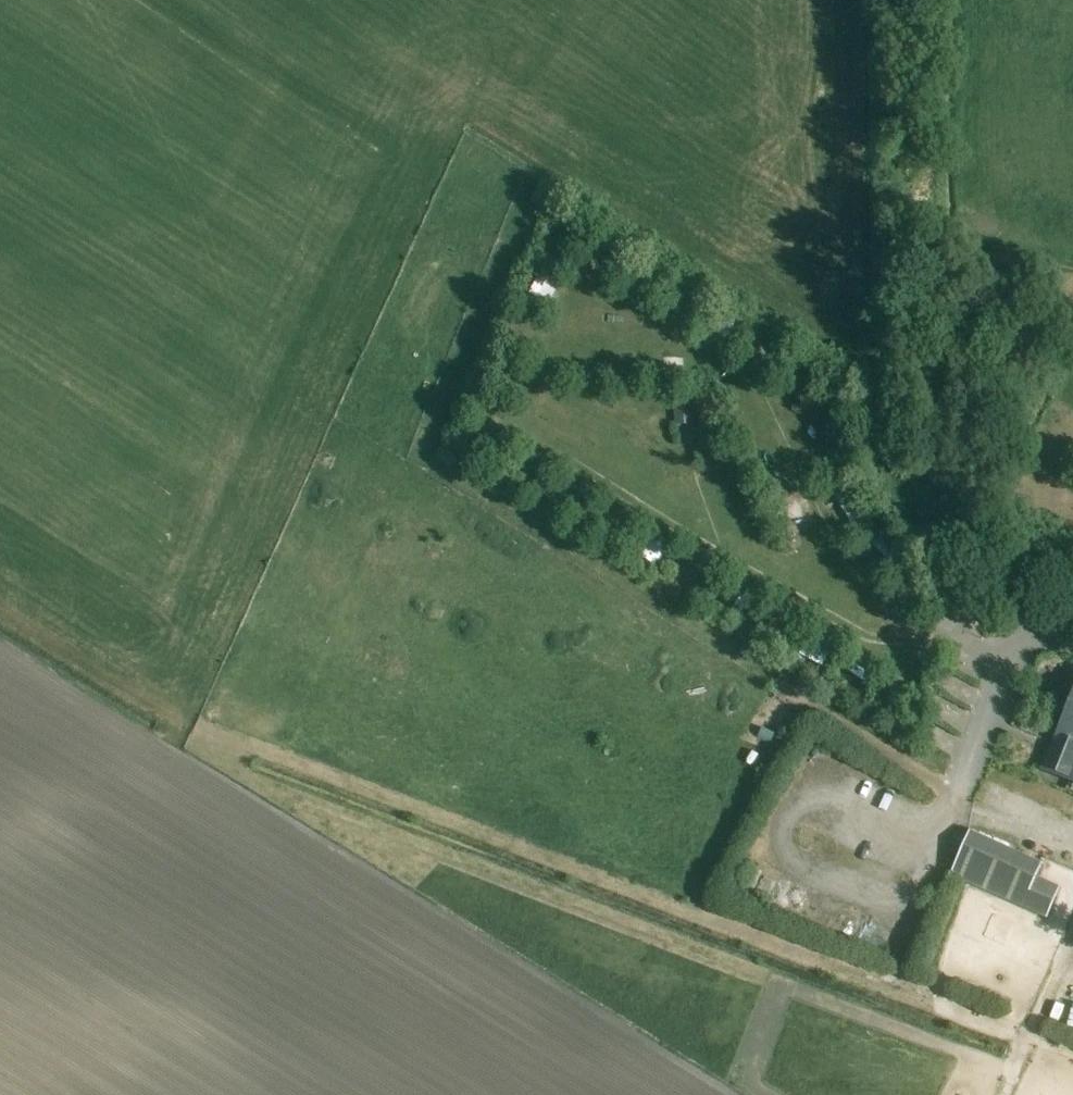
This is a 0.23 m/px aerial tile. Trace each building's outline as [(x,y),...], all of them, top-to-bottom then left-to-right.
[(692,399),(673,400),(674,425),(694,424),(692,399)] [(812,642),(802,668),(821,675),(830,649),(812,642)] [(864,674),(840,676),(841,699),(865,698),(864,674)] [(1046,770),(1072,781),(1072,704),(1046,770)] [(959,864),(948,895),(1049,931),(1055,916),(1032,908),(1038,892),(959,864)]
